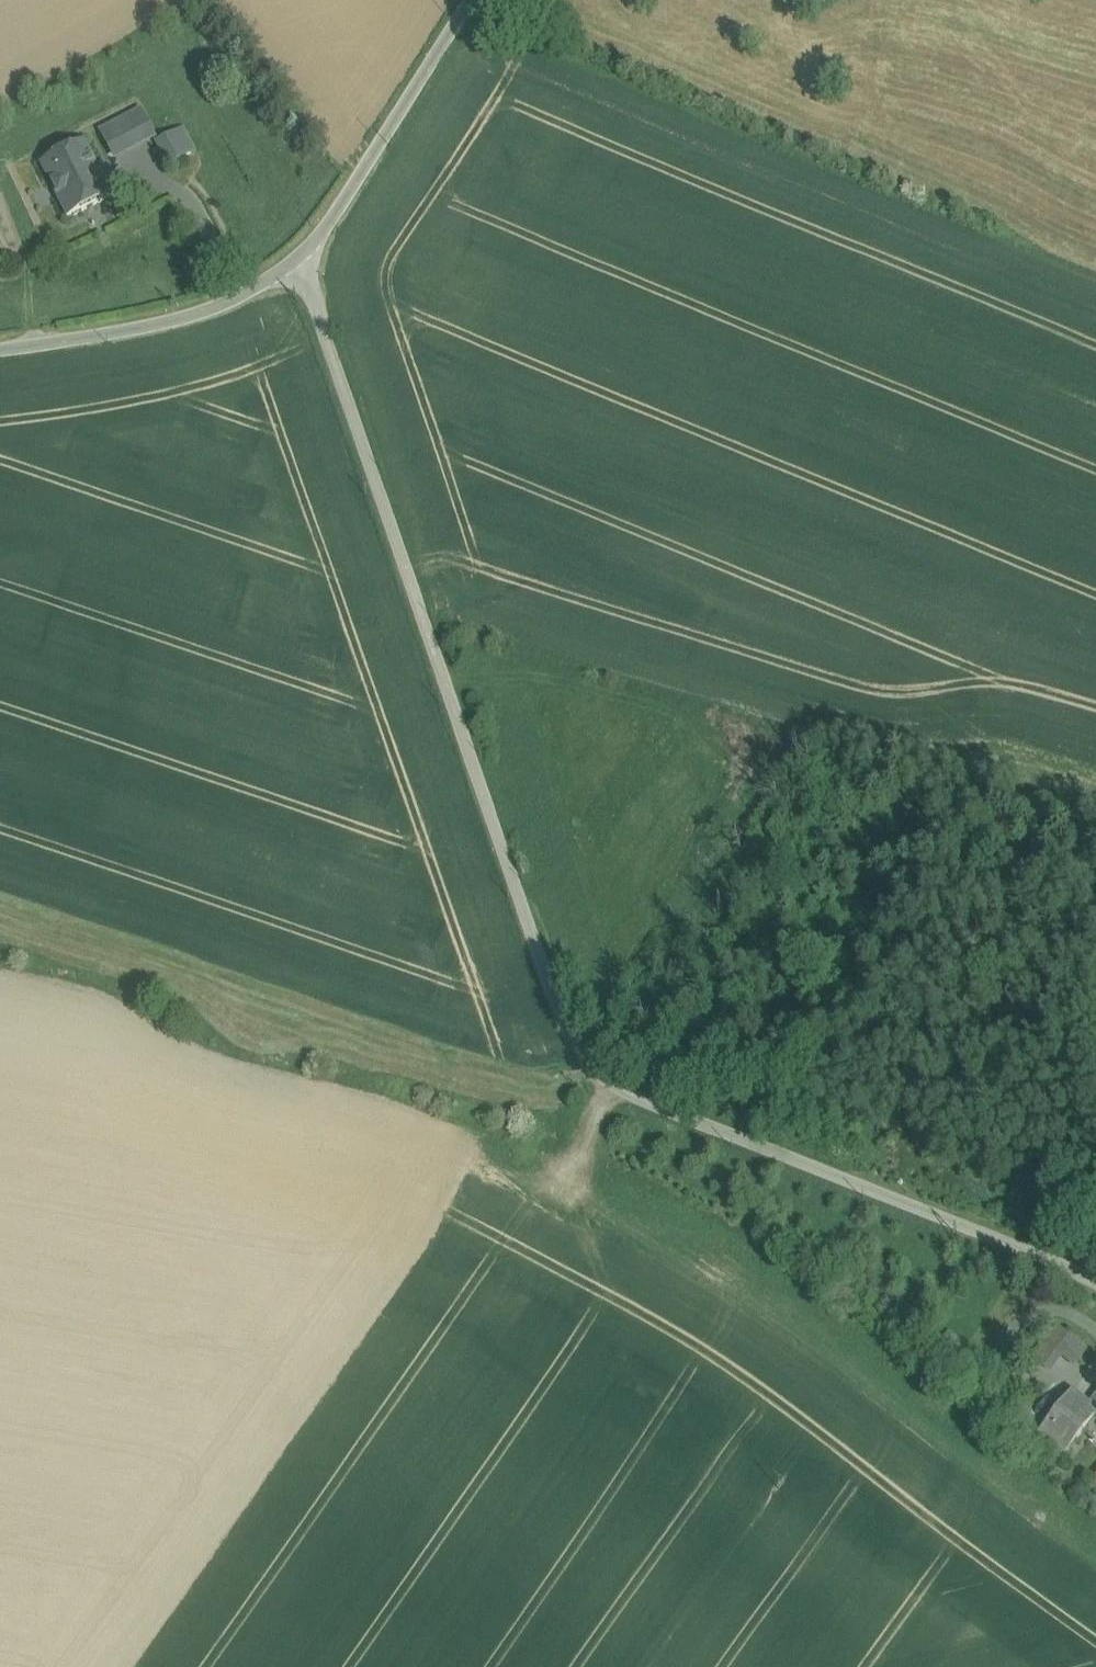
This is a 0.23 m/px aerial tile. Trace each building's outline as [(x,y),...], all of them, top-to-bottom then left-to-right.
[(105,133),(117,156),(138,146),(126,122),(105,133)] [(105,133),(94,139),(105,162),(117,156),(105,133)] [(96,167),(105,162),(94,139),(85,145),(96,167)] [(164,144),(144,154),(154,174),(175,164),(164,144)] [(85,145),(43,167),(68,218),(111,197),(96,167),(85,145)] [(1035,1362),(1046,1371),(1062,1355),(1073,1365),(1086,1350),(1057,1329),(1035,1362)] [(1095,1417),(1095,1415),(1088,1409),(1090,1406),(1073,1392),(1039,1434),(1065,1455),(1095,1417)] [(1088,1409),(1095,1415),(1095,1398),(1090,1406),(1088,1409)]
